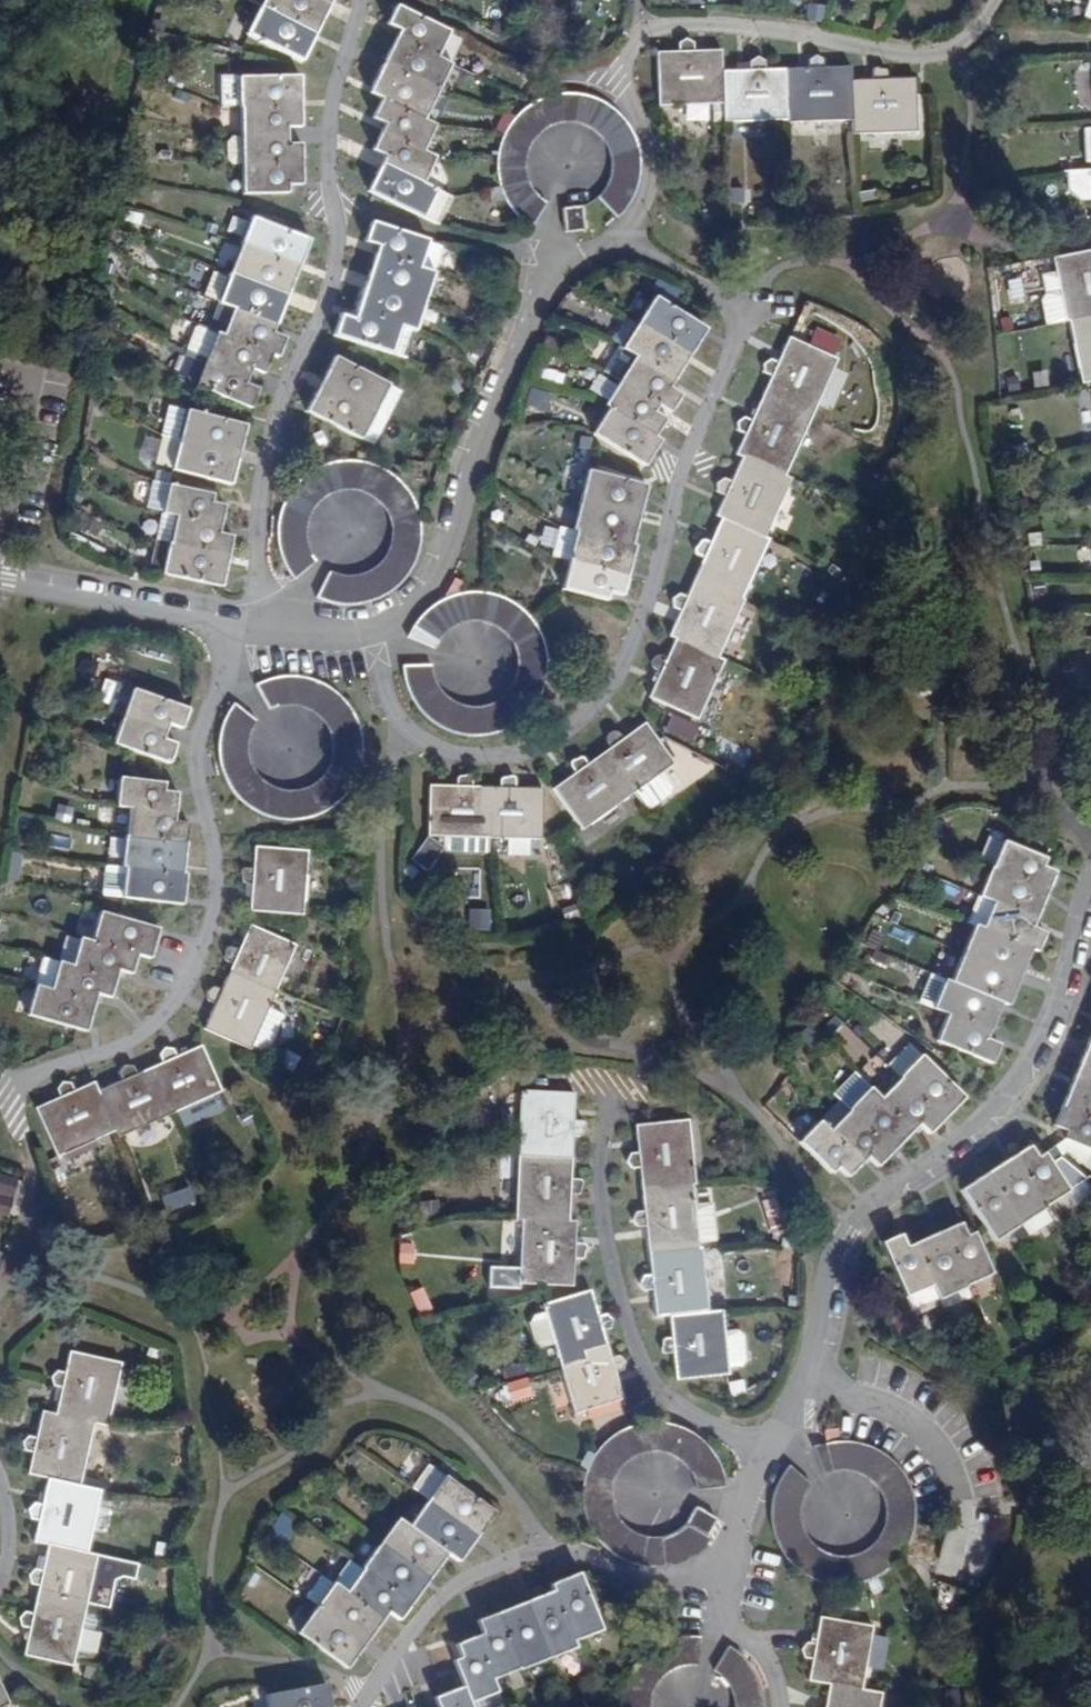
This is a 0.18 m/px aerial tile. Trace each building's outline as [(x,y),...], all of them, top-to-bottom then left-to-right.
[(313,0),(249,0),(248,2),(262,9),(314,36),(329,8),(313,0)] [(329,8),(333,0),(313,0),(329,8)] [(299,64),(314,36),(262,9),(247,37),(299,64)] [(390,34),(388,40),(443,63),(454,38),(387,10),(379,29),(390,34)] [(720,102),(718,66),(717,50),(691,51),(690,44),(684,38),(676,45),(677,52),(654,54),(656,105),(720,102)] [(443,63),(388,40),(376,68),(432,92),(443,63)] [(784,88),(785,117),(848,114),(845,72),(845,59),(817,61),(816,52),(809,47),(801,55),(801,62),(769,63),(770,89),(784,88)] [(740,64),(718,66),(720,102),(721,120),(785,117),(784,88),(770,89),(769,63),(755,63),(755,56),(747,50),(739,57),(740,64)] [(864,71),(845,72),(848,114),(848,126),(911,123),(910,89),(907,69),(878,70),(878,64),(878,62),(877,60),(875,57),(873,57),(871,57),(869,57),(866,58),(865,60),(863,62),(863,63),(864,71)] [(432,92),(376,68),(364,98),(376,103),(419,121),(432,92)] [(223,108),(240,108),(298,107),(297,76),(223,80),(223,108)] [(592,90),(586,88),(578,86),(575,86),(571,85),(566,85),(561,85),(556,85),(550,86),(544,88),(542,89),(539,90),(534,92),(529,95),(525,97),(522,100),(521,100),(518,103),(514,106),(510,109),(508,111),(507,112),(504,115),(503,119),(500,123),(498,127),(497,130),(497,131),(495,134),(493,138),(492,143),(492,146),(491,151),(491,154),(491,155),(491,159),(491,163),(491,171),(492,175),(492,178),(494,183),(495,186),(496,189),(498,194),(500,198),(502,201),(504,204),(506,206),(508,209),(510,211),(514,214),(516,217),(516,218),(518,219),(522,222),(542,198),(536,194),(531,190),(528,186),(526,182),(523,175),(522,168),(521,162),(521,155),(523,147),(526,140),(529,134),(539,124),(545,120),(552,117),(557,116),(565,115),(572,115),(580,117),(586,120),(593,125),(598,128),(602,133),(607,139),(609,146),(611,152),(611,159),(611,165),(610,173),(608,179),(605,184),(600,190),(597,193),(594,196),(612,219),(614,217),(617,215),(620,212),(623,208),(625,205),(628,202),(629,199),(632,195),(633,192),(636,189),(637,185),(638,181),(639,177),(640,173),(640,169),(640,165),(640,161),(641,157),(640,152),(640,149),(639,144),(638,139),(637,136),(635,131),(633,128),(631,124),(629,120),(626,116),(622,112),(618,108),(615,105),(611,101),(608,98),(604,95),(600,93),(595,91),(592,90)] [(378,134),(420,152),(430,126),(419,121),(376,103),(369,122),(380,126),(378,134)] [(240,137),(286,136),(285,129),(298,128),(298,107),(240,108),(240,137)] [(420,152),(378,134),(370,153),(382,158),(379,166),(420,183),(431,157),(420,152)] [(241,166),(299,165),(299,145),(286,145),(286,136),(240,137),(240,138),(230,138),(226,145),(227,158),(231,166),(241,166)] [(299,165),(241,166),(241,196),(286,195),(286,186),(300,185),(299,165)] [(420,183),(379,166),(367,195),(439,225),(451,196),(420,183)] [(1068,172),(1070,190),(1082,202),(1090,201),(1090,171),(1068,172)] [(581,234),(584,233),(576,205),(573,205),(568,206),(564,205),(557,205),(553,234),(555,234),(557,235),(561,235),(564,236),(568,236),(570,236),(574,236),(577,235),(581,234)] [(242,246),(297,268),(307,243),(251,221),(242,246)] [(378,251),(377,255),(433,277),(443,250),(374,224),(365,245),(378,251)] [(1069,318),(1090,313),(1090,243),(1054,252),(1062,285),(1049,288),(1045,296),(1051,322),(1069,318)] [(242,246),(231,274),(287,295),(297,268),(242,246)] [(377,255),(366,282),(423,304),(433,277),(377,255)] [(287,295),(231,274),(230,277),(216,272),(207,296),(221,301),(219,306),(232,311),(275,327),(287,295)] [(412,334),(423,304),(366,282),(354,312),(412,334)] [(638,321),(691,353),(706,328),(681,312),(653,296),(638,321)] [(275,327),(232,311),(221,338),(268,356),(276,358),(282,341),(272,337),(275,327)] [(401,362),(412,334),(354,312),(352,320),(338,315),(331,336),(360,347),(401,362)] [(1090,380),(1090,313),(1069,318),(1084,381),(1090,380)] [(610,340),(633,353),(676,379),(691,353),(638,321),(626,314),(610,340)] [(194,328),(184,356),(246,380),(249,373),(260,377),(268,356),(221,338),(194,328)] [(764,394),(811,415),(838,357),(791,336),(780,359),(773,356),(764,360),(766,370),(774,374),(764,394)] [(660,405),(670,412),(680,396),(669,390),(676,379),(633,353),(618,380),(660,405)] [(244,388),(246,380),(184,356),(174,382),(193,390),(248,410),(255,392),(244,388)] [(319,384),(385,420),(398,396),(332,360),(319,384)] [(670,412),(660,405),(618,380),(615,384),(595,374),(587,389),(606,399),(603,405),(606,407),(656,436),(665,420),(670,412)] [(385,420),(319,384),(304,411),(371,447),(385,420)] [(742,454),(784,474),(811,415),(764,394),(753,418),(745,414),(735,419),(739,429),(746,432),(737,452),(742,454)] [(179,440),(237,456),(245,427),(186,412),(167,407),(160,436),(179,440)] [(656,436),(606,407),(590,434),(643,466),(660,439),(656,436)] [(229,486),(237,456),(179,440),(172,471),(229,486)] [(790,476),(784,474),(742,454),(732,477),(725,473),(716,478),(718,488),(726,492),(715,513),(723,516),(763,535),(790,476)] [(393,534),(393,540),(390,547),(387,553),(383,559),(379,564),(374,568),(369,571),(363,573),(356,575),(348,576),(342,575),(336,574),(329,573),(318,600),(325,602),(331,604),(337,605),(344,605),(350,605),(356,605),(362,604),(369,602),(375,600),(381,598),(387,594),(392,590),(396,587),(401,582),(405,578),(409,573),(413,567),(416,560),(419,554),(421,548),(422,540),(423,532),(423,527),(422,518),(421,512),(419,506),(416,500),(415,497),(415,496),(410,489),(406,484),(401,479),(397,474),(391,469),(385,465),(379,462),(374,460),(370,458),(364,457),(357,455),(350,455),(342,455),(336,456),(331,457),(327,458),(324,459),(323,459),(318,461),(314,463),(309,467),(304,469),(302,472),(299,475),(294,478),(291,482),(287,485),(284,489),(281,495),(279,501),(277,505),(275,510),(274,515),(273,520),(272,525),(272,530),(273,535),(273,541),(274,546),(276,552),(278,558),(280,563),(282,567),(284,571),(287,575),(290,579),(292,580),(314,561),(311,557),(310,554),(306,550),(304,542),(303,534),(303,527),(303,521),(306,513),(309,507),(313,502),(318,497),(324,492),(330,488),(335,486),(343,485),(348,485),(354,485),(360,487),(367,490),(373,492),(378,496),(382,500),(386,506),(390,512),(392,519),(393,526),(393,534)] [(583,469),(576,499),(637,513),(644,482),(583,469)] [(161,517),(218,531),(222,512),(210,509),(211,498),(168,488),(152,484),(146,514),(161,517)] [(569,529),(571,530),(629,543),(637,513),(576,499),(569,529)] [(763,535),(723,516),(709,545),(703,541),(700,542),(698,543),(697,545),(696,548),(696,551),(697,554),(700,556),(701,557),(704,557),(701,564),(724,575),(718,588),(739,598),(767,537),(763,535)] [(155,545),(225,560),(229,541),(217,537),(218,531),(161,517),(155,545)] [(571,530),(565,559),(625,572),(631,543),(629,543),(571,530)] [(218,589),(225,560),(155,545),(149,576),(218,589)] [(619,596),(625,572),(565,559),(558,587),(602,597),(604,593),(619,596)] [(675,637),(716,657),(742,600),(739,598),(718,588),(724,575),(701,564),(684,599),(677,597),(668,601),(670,611),(678,613),(668,634),(675,637)] [(447,704),(441,699),(435,688),(433,683),(431,676),(431,670),(401,670),(401,676),(403,687),(405,692),(407,697),(410,704),(412,707),(415,711),(419,718),(424,722),(428,726),(432,729),(437,733),(442,736),(446,738),(452,739),(457,741),(463,743),(467,743),(473,743),(478,743),(484,744),(490,742),(496,741),(501,739),(507,736),(512,734),(518,731),(522,727),(524,724),(529,721),(531,718),(535,714),(538,710),(540,707),(543,702),(544,698),(546,694),(548,690),(549,686),(550,680),(551,675),(551,670),(551,666),(550,660),(549,654),(549,649),(547,644),(545,639),(542,634),(540,629),(537,626),(534,621),(530,617),(528,614),(526,613),(523,610),(518,606),(514,604),(510,601),(505,599),(499,597),(495,595),(491,594),(485,593),(480,593),(476,593),(471,593),(466,593),(461,594),(456,596),(452,597),(447,599),(443,600),(439,603),(435,605),(431,608),(428,610),(424,614),(421,617),(443,638),(448,633),(453,630),(460,626),(467,624),(473,624),(480,624),(487,625),(493,626),(500,630),(504,633),(509,638),(514,643),(518,649),(520,655),(521,661),(521,667),(521,674),(519,681),(517,687),(514,693),(510,699),(505,703),(501,707),(496,709),(489,712),(483,714),(476,714),(470,714),(463,712),(458,710),(451,707),(447,704)] [(722,660),(716,657),(675,637),(663,662),(659,659),(656,658),(654,657),(651,659),(649,660),(648,662),(647,665),(647,667),(648,670),(650,672),(654,674),(658,675),(648,695),(672,707),(696,717),(722,660)] [(266,786),(261,782),(256,776),(252,771),(249,764),(248,757),(247,749),(247,742),(249,736),(251,729),(254,725),(257,720),(234,701),(228,708),(223,719),(219,731),(217,744),(217,760),(221,772),(228,789),(238,802),(249,810),(263,819),(278,823),(291,824),(308,822),(324,816),(339,808),(350,797),(359,783),(364,770),(367,755),(367,741),(365,728),(361,718),(354,707),(346,697),(336,688),(322,680),(311,676),(300,674),(287,674),(276,675),(265,678),(256,683),(270,708),(276,706),(280,705),(286,704),(293,703),(301,704),(308,706),(314,709),(319,712),(324,717),(328,722),(332,727),(335,734),(336,740),(337,747),(337,754),(336,760),(334,766),(331,772),(326,778),(322,782),(316,786),(309,790),(302,792),(297,794),(290,794),(283,793),(277,792),(271,789),(266,786)] [(133,690),(123,715),(164,732),(167,724),(179,728),(186,711),(133,690)] [(672,714),(666,732),(695,740),(701,722),(672,714)] [(164,732),(123,715),(113,742),(165,763),(173,744),(160,739),(164,732)] [(610,748),(593,759),(608,780),(620,771),(634,791),(661,772),(672,764),(654,742),(644,725),(622,739),(617,733),(615,731),(613,730),(611,730),(609,730),(606,732),(605,735),(604,737),(604,740),(606,743),(610,748)] [(608,780),(593,759),(582,768),(577,762),(575,760),(573,760),(569,761),(568,762),(566,764),(566,767),(566,769),(567,771),(571,776),(555,788),(584,826),(634,791),(620,771),(608,780)] [(487,835),(493,835),(494,810),(480,810),(481,786),(463,785),(463,779),(463,777),(462,775),(461,774),(460,774),(459,772),(457,772),(456,772),(454,772),(452,773),(451,774),(450,776),(449,778),(449,779),(449,785),(433,784),(432,833),(443,834),(443,847),(487,847),(487,835)] [(494,810),(493,835),(543,836),(544,787),(515,787),(516,779),(516,777),(514,775),(513,774),(512,773),(509,772),(507,772),(505,773),(503,775),(501,777),(501,779),(500,786),(481,786),(480,810),(494,810)] [(634,791),(647,809),(669,793),(670,786),(661,772),(634,791)] [(125,807),(174,811),(175,793),(161,790),(162,782),(119,778),(118,806),(125,807)] [(174,811),(125,807),(123,836),(183,842),(185,822),(174,820),(174,811)] [(993,865),(1049,886),(1055,870),(1043,865),(1046,856),(989,834),(979,859),(993,865)] [(181,872),(183,842),(123,836),(122,866),(181,872)] [(304,914),(306,914),(309,849),(257,844),(255,875),(245,874),(243,874),(241,876),(240,879),(239,881),(239,884),(241,886),(242,887),(243,887),(254,888),(252,910),(304,914)] [(181,872),(122,866),(102,864),(100,892),(120,894),(181,900),(184,872),(181,872)] [(1049,886),(991,865),(980,893),(1038,915),(1049,886)] [(1038,915),(980,893),(969,922),(1031,947),(1038,950),(1045,930),(1034,924),(1038,915)] [(492,930),(494,909),(472,908),(471,929),(492,930)] [(92,941),(137,956),(147,960),(158,930),(103,912),(92,941)] [(232,963),(225,981),(246,990),(251,977),(276,987),(295,943),(251,922),(239,949),(231,946),(228,946),(225,947),(222,948),(221,950),(221,952),(220,954),(221,956),(222,959),(225,960),(232,963)] [(977,926),(967,951),(1021,973),(1031,947),(977,926)] [(137,956),(92,941),(80,937),(79,939),(69,936),(60,962),(115,981),(118,970),(132,974),(137,956)] [(1021,973),(967,951),(955,982),(1002,1001),(1009,1003),(1021,973)] [(115,981),(60,962),(46,958),(37,985),(94,1004),(98,993),(109,997),(115,981)] [(246,990),(225,981),(220,993),(212,989),(202,993),(204,1004),(213,1007),(205,1027),(249,1046),(276,987),(251,977),(246,990)] [(933,1005),(948,1010),(991,1027),(1002,1001),(955,982),(944,977),(933,1005)] [(94,1004),(37,985),(27,1014),(84,1032),(94,1004)] [(991,1027),(948,1010),(937,1039),(992,1060),(1000,1041),(988,1036),(991,1027)] [(900,1076),(942,1117),(963,1095),(921,1054),(908,1042),(888,1064),(900,1076)] [(164,1062),(143,1071),(152,1094),(167,1088),(177,1111),(222,1092),(201,1046),(177,1056),(173,1048),(164,1045),(159,1054),(164,1062)] [(1076,1079),(1090,1085),(1090,1053),(1087,1051),(1076,1079)] [(117,1082),(97,1091),(115,1134),(117,1139),(177,1111),(167,1088),(152,1094),(143,1071),(131,1078),(127,1069),(118,1067),(113,1075),(117,1082)] [(869,1084),(859,1074),(838,1097),(848,1107),(892,1149),(913,1127),(880,1095),(869,1084)] [(942,1117),(900,1076),(880,1095),(913,1127),(918,1121),(929,1131),(942,1117)] [(1064,1108),(1090,1119),(1090,1085),(1076,1079),(1064,1108)] [(115,1134),(97,1091),(93,1083),(69,1093),(65,1086),(56,1082),(50,1092),(54,1100),(36,1109),(57,1159),(115,1134)] [(520,1093),(518,1154),(570,1156),(572,1132),(579,1132),(583,1130),(585,1127),(586,1124),(585,1121),(583,1117),(580,1117),(572,1117),(573,1095),(520,1093)] [(892,1149),(848,1107),(838,1097),(819,1117),(862,1159),(867,1154),(877,1164),(892,1149)] [(1064,1108),(1056,1126),(1071,1132),(1068,1139),(1054,1148),(1071,1160),(1081,1146),(1090,1150),(1080,1168),(1090,1176),(1090,1119),(1064,1108)] [(640,1163),(644,1201),(670,1198),(669,1184),(692,1182),(694,1182),(687,1117),(636,1121),(638,1148),(629,1149),(624,1156),(630,1164),(640,1163)] [(862,1159),(819,1117),(799,1138),(831,1170),(837,1165),(847,1174),(862,1159)] [(1035,1144),(1014,1157),(1046,1205),(1073,1188),(1090,1176),(1064,1156),(1056,1161),(1049,1151),(1043,1154),(1035,1144)] [(515,1220),(521,1220),(567,1222),(569,1196),(577,1196),(581,1195),(583,1192),(584,1188),(583,1184),(581,1182),(578,1180),(569,1180),(570,1156),(518,1154),(515,1220)] [(1014,1157),(989,1174),(1021,1222),(1029,1233),(1050,1219),(1043,1207),(1046,1205),(1014,1157)] [(1021,1222),(989,1174),(965,1189),(998,1238),(1021,1222)] [(12,1200),(17,1182),(0,1178),(0,1179),(0,1196),(12,1200)] [(670,1198),(644,1201),(645,1214),(636,1215),(631,1223),(636,1231),(647,1230),(649,1250),(698,1246),(692,1182),(669,1184),(670,1198)] [(771,1231),(787,1227),(780,1196),(764,1199),(771,1231)] [(6,1219),(11,1202),(0,1199),(0,1217),(6,1219)] [(938,1230),(966,1287),(966,1288),(995,1275),(993,1272),(982,1248),(975,1232),(969,1234),(962,1219),(938,1230)] [(567,1222),(521,1220),(519,1284),(534,1285),(570,1287),(570,1261),(579,1262),(581,1261),(584,1259),(585,1255),(584,1252),(583,1248),(580,1247),(571,1247),(572,1222),(567,1222)] [(966,1287),(938,1230),(912,1242),(931,1283),(939,1301),(964,1289),(966,1287)] [(882,1241),(907,1294),(913,1307),(937,1296),(931,1283),(912,1242),(910,1244),(904,1231),(882,1241)] [(400,1263),(415,1264),(417,1242),(403,1241),(400,1263)] [(701,1245),(698,1246),(649,1250),(651,1278),(642,1280),(637,1287),(643,1294),(653,1294),(655,1316),(667,1315),(709,1311),(701,1245)] [(541,1307),(559,1367),(584,1360),(580,1345),(605,1337),(602,1327),(609,1325),(613,1316),(604,1311),(598,1312),(591,1292),(541,1307)] [(709,1311),(667,1315),(671,1344),(665,1345),(661,1347),(659,1350),(658,1354),(660,1358),(664,1359),(672,1358),(674,1379),(727,1374),(720,1310),(709,1311)] [(584,1360),(559,1367),(573,1415),(623,1400),(615,1377),(622,1374),(627,1364),(618,1359),(612,1361),(605,1337),(580,1345),(584,1360)] [(62,1389),(55,1413),(94,1422),(107,1426),(122,1365),(70,1353),(65,1374),(57,1372),(50,1378),(54,1387),(62,1389)] [(512,1400),(534,1398),(532,1378),(510,1380),(512,1400)] [(94,1422),(55,1413),(43,1411),(37,1435),(28,1433),(20,1440),(24,1450),(34,1451),(29,1473),(50,1478),(80,1485),(94,1422)] [(627,1531),(620,1527),(616,1523),(610,1516),(606,1510),(604,1503),(602,1496),(602,1488),(603,1480),(605,1472),(608,1466),(611,1461),(617,1456),(623,1452),(629,1448),(636,1446),(642,1444),(649,1445),(657,1445),(663,1447),(669,1450),(674,1454),(679,1457),(684,1464),(687,1469),(690,1475),(691,1480),(692,1485),(692,1488),(721,1491),(721,1483),(720,1476),(718,1467),(714,1456),(708,1446),(700,1437),(691,1429),(674,1420),(663,1416),(651,1415),(639,1415),(628,1417),(617,1421),(607,1427),(598,1433),(590,1441),(583,1451),(577,1462),(574,1474),(573,1477),(572,1487),(573,1500),(576,1513),(580,1525),(587,1535),(596,1544),(606,1552),(616,1558),(628,1562),(640,1564),(652,1564),(663,1563),(675,1559),(684,1554),(694,1548),(704,1538),(699,1535),(706,1527),(712,1516),(689,1507),(685,1513),(680,1520),(675,1525),(669,1529),(662,1532),(655,1534),(648,1535),(642,1535),(633,1533),(627,1531)] [(898,1461),(890,1455),(890,1454),(881,1448),(871,1442),(861,1439),(850,1437),(840,1437),(830,1440),(821,1441),(813,1444),(806,1449),(820,1472),(828,1469),(835,1466),(842,1465),(851,1466),(855,1466),(861,1468),(867,1472),(873,1476),(877,1480),(878,1481),(881,1485),(885,1492),(887,1498),(889,1504),(889,1511),(889,1518),(887,1525),(884,1530),(881,1537),(877,1542),(870,1547),(865,1551),(859,1553),(853,1556),(846,1557),(845,1556),(840,1556),(834,1555),(828,1553),(821,1550),(816,1547),(809,1541),(806,1535),(801,1528),(799,1521),(799,1515),(798,1508),(800,1499),(802,1493),(805,1487),(809,1482),(787,1465),(782,1472),(777,1482),(773,1493),(771,1505),(771,1517),(773,1527),(777,1540),(783,1551),(790,1560),(800,1568),(808,1574),(814,1576),(819,1578),(828,1582),(833,1582),(839,1583),(850,1583),(859,1581),(870,1578),(878,1575),(883,1571),(886,1569),(896,1562),(903,1553),(909,1544),(913,1534),(916,1523),(916,1511),(916,1500),(914,1489),(910,1480),(904,1470),(898,1461)] [(407,1490),(422,1499),(475,1533),(492,1507),(439,1473),(424,1464),(407,1490)] [(48,1542),(87,1550),(100,1490),(80,1485),(50,1478),(43,1505),(35,1503),(27,1509),(31,1518),(40,1519),(36,1540),(48,1542)] [(475,1533),(422,1499),(406,1525),(447,1551),(458,1559),(475,1533)] [(378,1544),(430,1577),(447,1551),(406,1525),(395,1518),(378,1544)] [(87,1550),(48,1542),(41,1571),(33,1569),(25,1575),(29,1584),(38,1587),(33,1605),(56,1611),(59,1597),(85,1603),(103,1608),(111,1574),(93,1570),(97,1552),(87,1550)] [(430,1577),(378,1544),(362,1570),(365,1571),(413,1603),(430,1577)] [(140,1578),(171,1585),(174,1569),(144,1562),(140,1578)] [(402,1621),(413,1603),(365,1571),(349,1595),(387,1620),(391,1614),(402,1621)] [(554,1591),(572,1641),(602,1631),(586,1586),(581,1573),(551,1584),(554,1591)] [(320,1612),(371,1645),(387,1620),(349,1595),(336,1586),(320,1612)] [(554,1591),(526,1601),(547,1656),(574,1646),(572,1641),(554,1591)] [(79,1629),(85,1603),(59,1597),(56,1611),(33,1605),(30,1621),(22,1618),(14,1623),(18,1632),(27,1634),(22,1654),(71,1666),(75,1651),(93,1650),(96,1637),(93,1632),(79,1629)] [(519,1665),(547,1656),(526,1601),(499,1611),(519,1665)] [(861,1611),(822,1608),(810,1607),(808,1634),(797,1633),(792,1640),(797,1647),(803,1649),(806,1649),(804,1668),(821,1670),(854,1673),(861,1611)] [(477,1634),(492,1675),(519,1665),(499,1611),(477,1619),(482,1632),(477,1634)] [(371,1645),(320,1612),(304,1638),(354,1671),(371,1645)] [(464,1684),(470,1698),(497,1688),(492,1675),(477,1634),(455,1642),(459,1655),(454,1656),(464,1684)] [(639,1661),(632,1670),(624,1682),(620,1691),(619,1696),(618,1704),(618,1706),(647,1706),(651,1694),(655,1687),(660,1681),(665,1677),(670,1673),(678,1670),(684,1668),(689,1668),(697,1668),(702,1642),(690,1640),(678,1641),(667,1644),(656,1648),(655,1649),(647,1654),(639,1661)] [(763,1705),(761,1694),(757,1685),(752,1675),(746,1668),(740,1661),(733,1655),(725,1650),(711,1672),(716,1675),(727,1683),(731,1690),(733,1695),(735,1702),(736,1706),(763,1706),(763,1705)] [(854,1673),(821,1670),(818,1698),(810,1697),(803,1704),(805,1706),(871,1706),(874,1676),(854,1673)] [(322,1680),(266,1690),(269,1706),(327,1706),(322,1680)] [(439,1706),(473,1706),(470,1698),(464,1684),(434,1694),(439,1706)]
